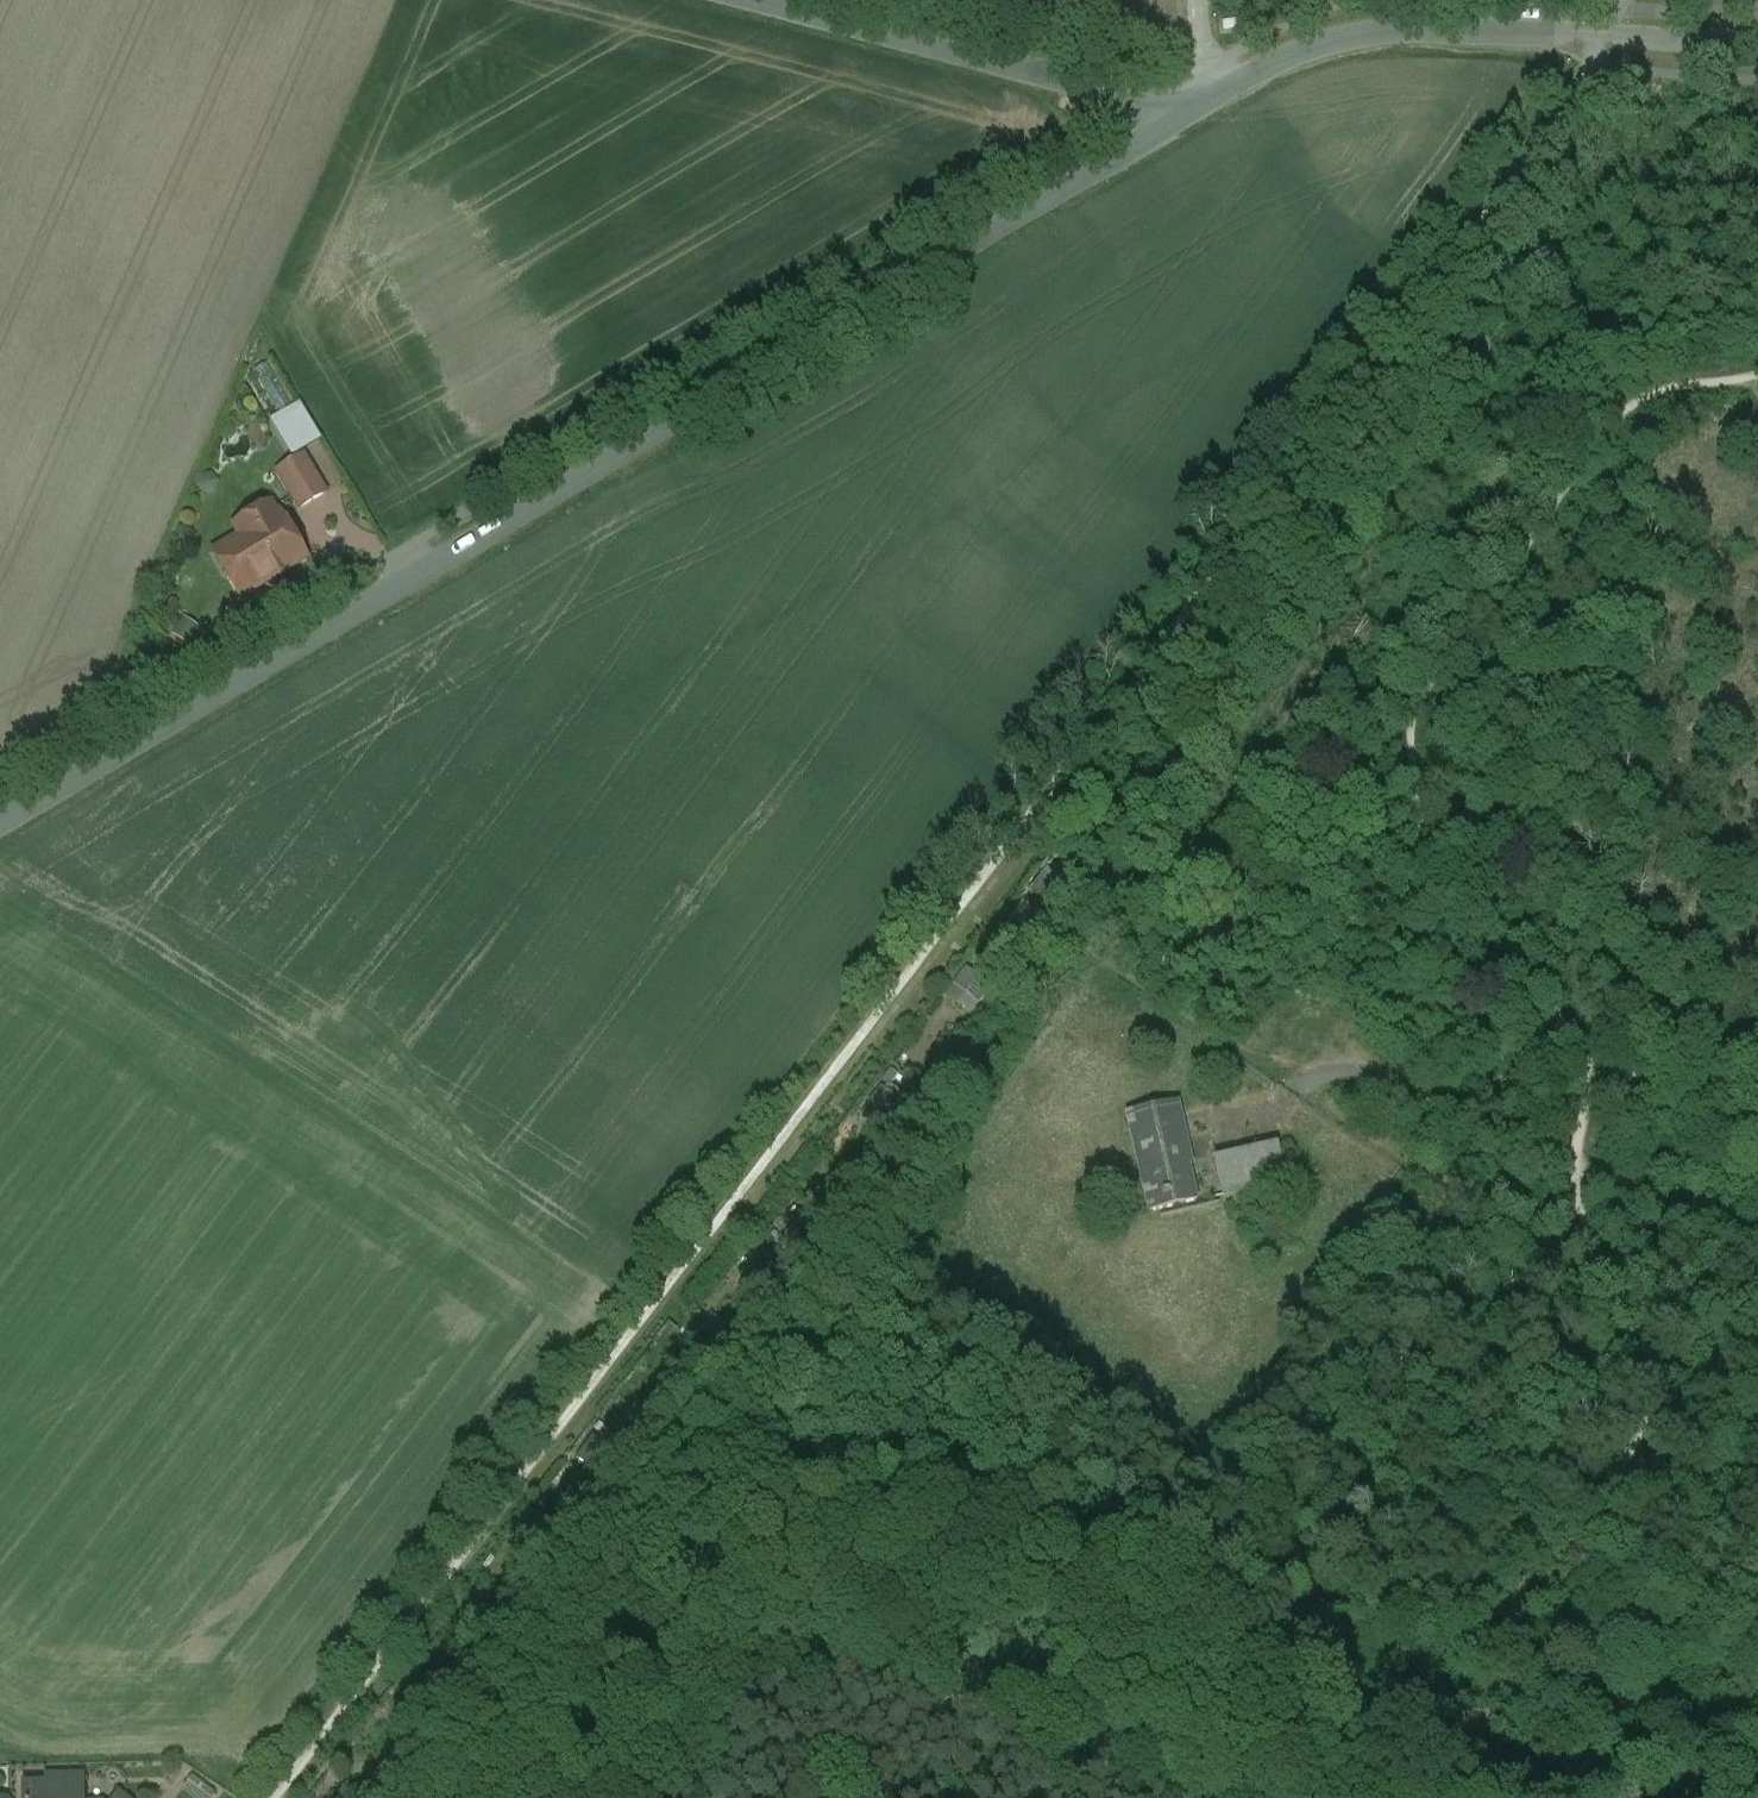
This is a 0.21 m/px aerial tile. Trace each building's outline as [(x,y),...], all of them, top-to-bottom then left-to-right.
[(301,405),(272,422),(293,457),(322,440),(301,405)] [(305,458),(278,474),(300,510),(326,494),(305,458)] [(271,508),(236,529),(242,539),(222,551),(235,571),(228,576),(242,599),(306,560),(280,516),(277,517),(271,508)] [(970,1015),(996,989),(973,966),(947,991),(970,1015)] [(1178,1102),(1127,1114),(1150,1214),(1196,1203),(1188,1169),(1193,1168),(1178,1102)] [(1278,1149),(1215,1164),(1223,1198),(1286,1183),(1278,1149)] [(83,1780),(60,1780),(60,1787),(24,1788),(24,1797),(83,1797),(83,1780)]
